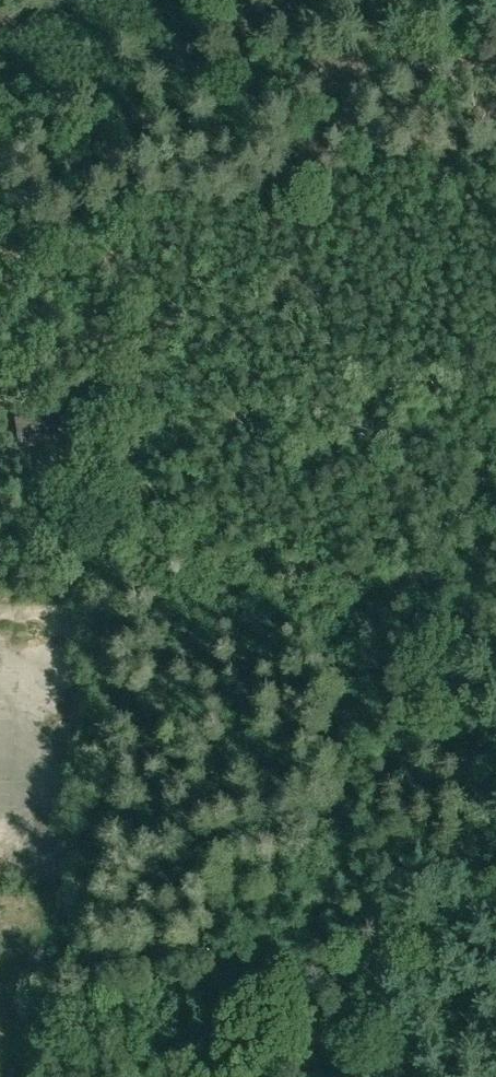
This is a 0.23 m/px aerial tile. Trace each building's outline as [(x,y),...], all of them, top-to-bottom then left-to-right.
[(46,428),(51,428),(50,414),(16,418),(19,446),(48,442),(46,428)]
